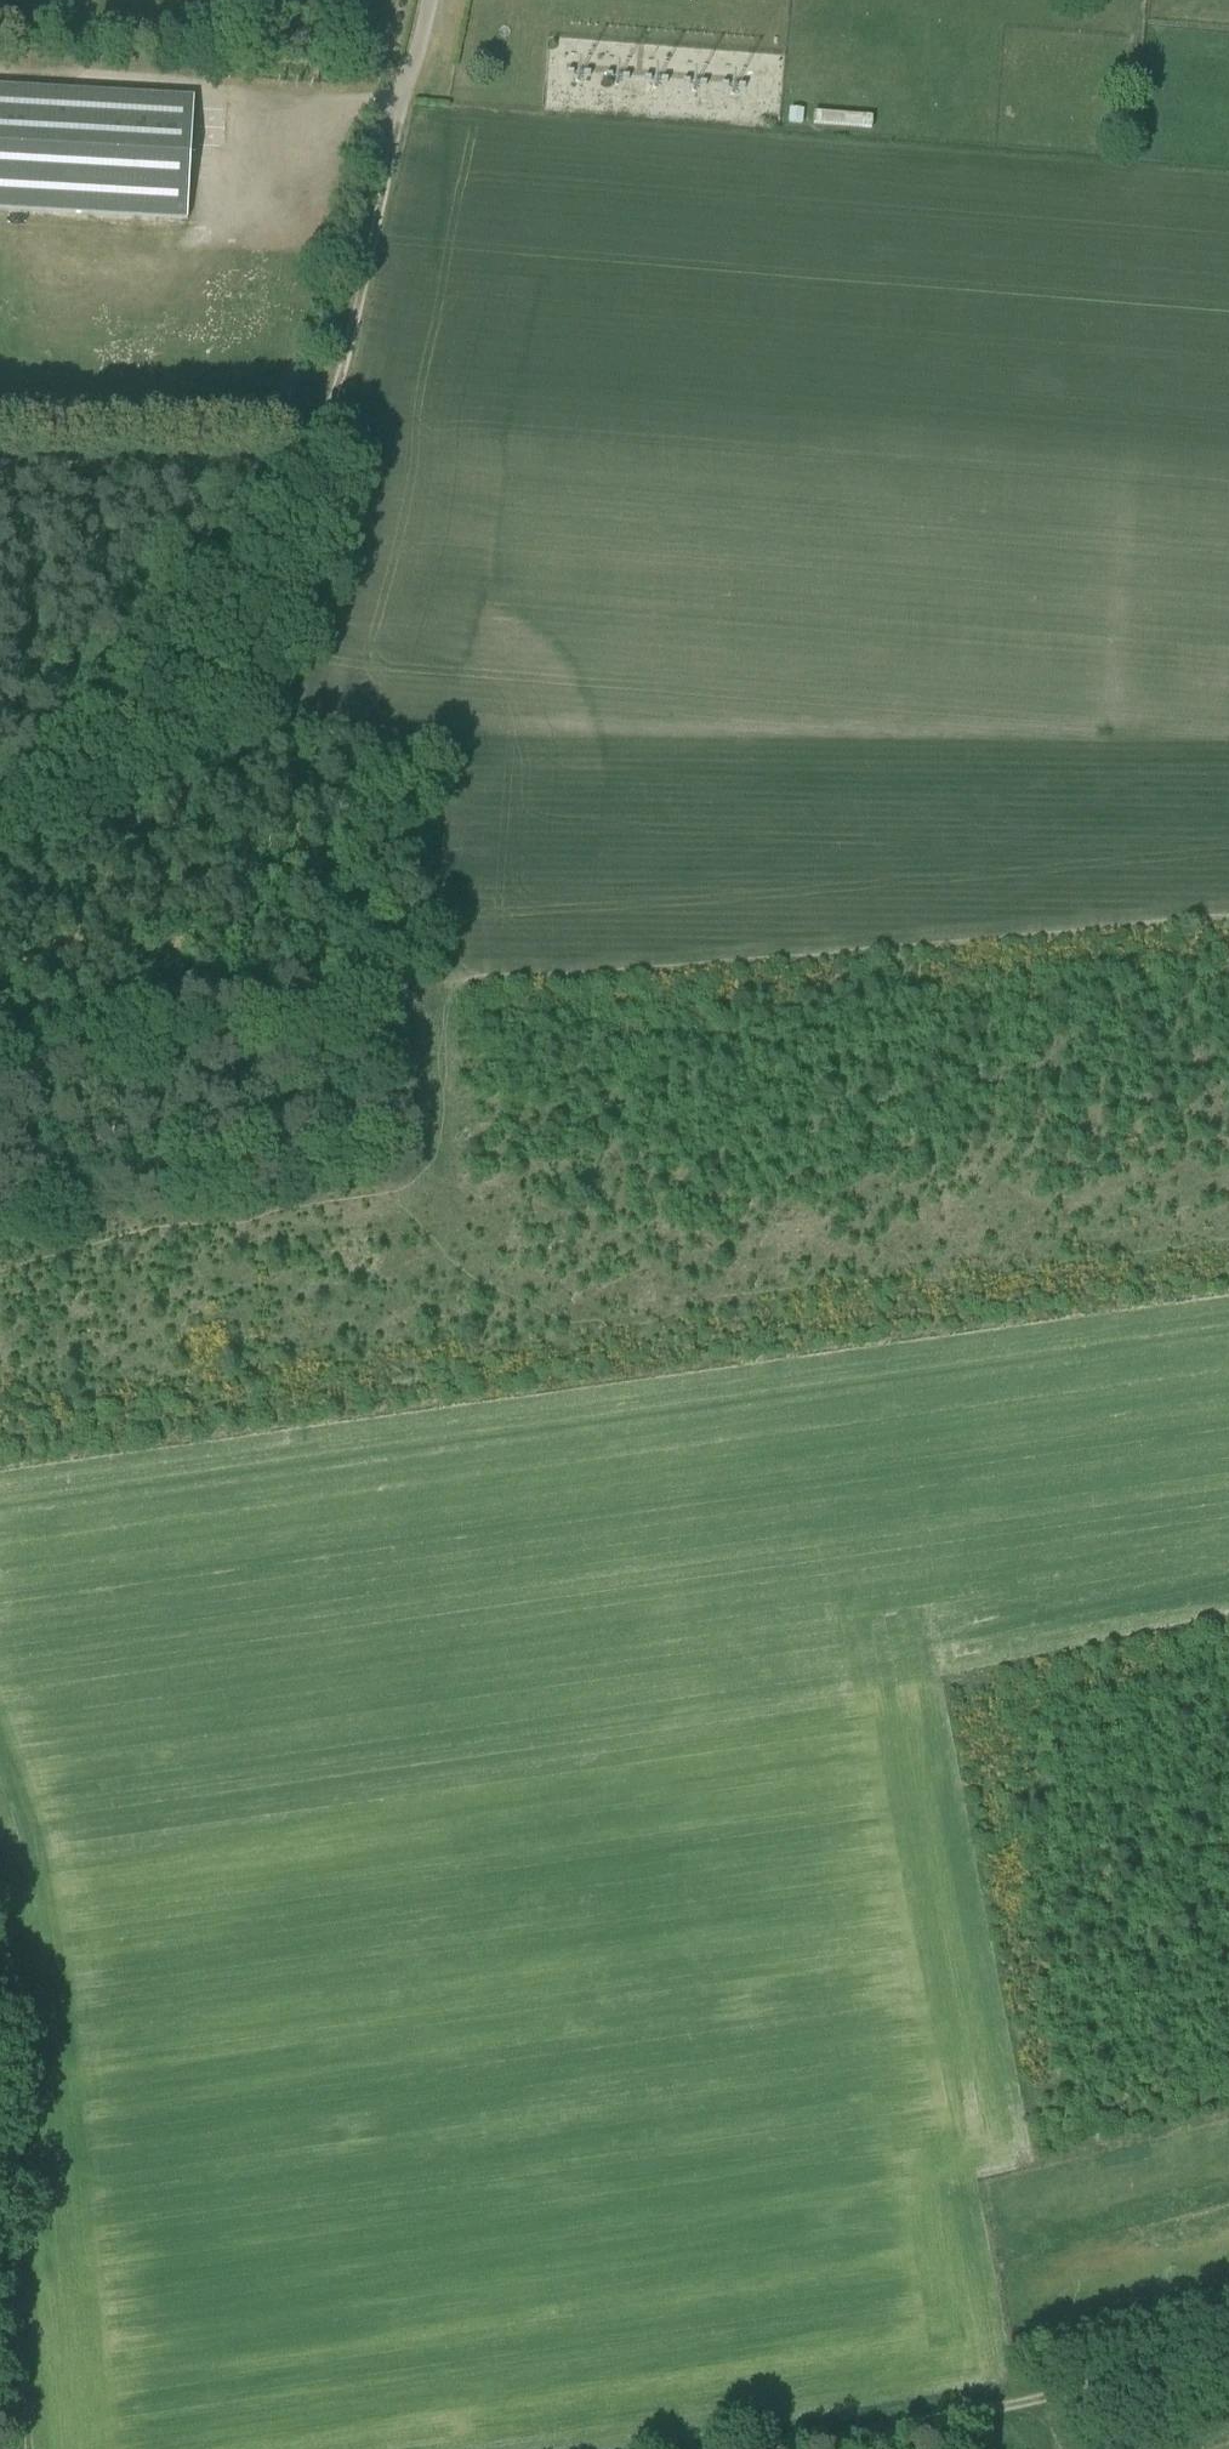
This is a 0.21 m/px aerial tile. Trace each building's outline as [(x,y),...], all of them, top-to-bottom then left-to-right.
[(0,88),(0,210),(187,221),(194,99),(0,88)] [(804,111),(789,109),(788,125),(802,126),(804,111)]
